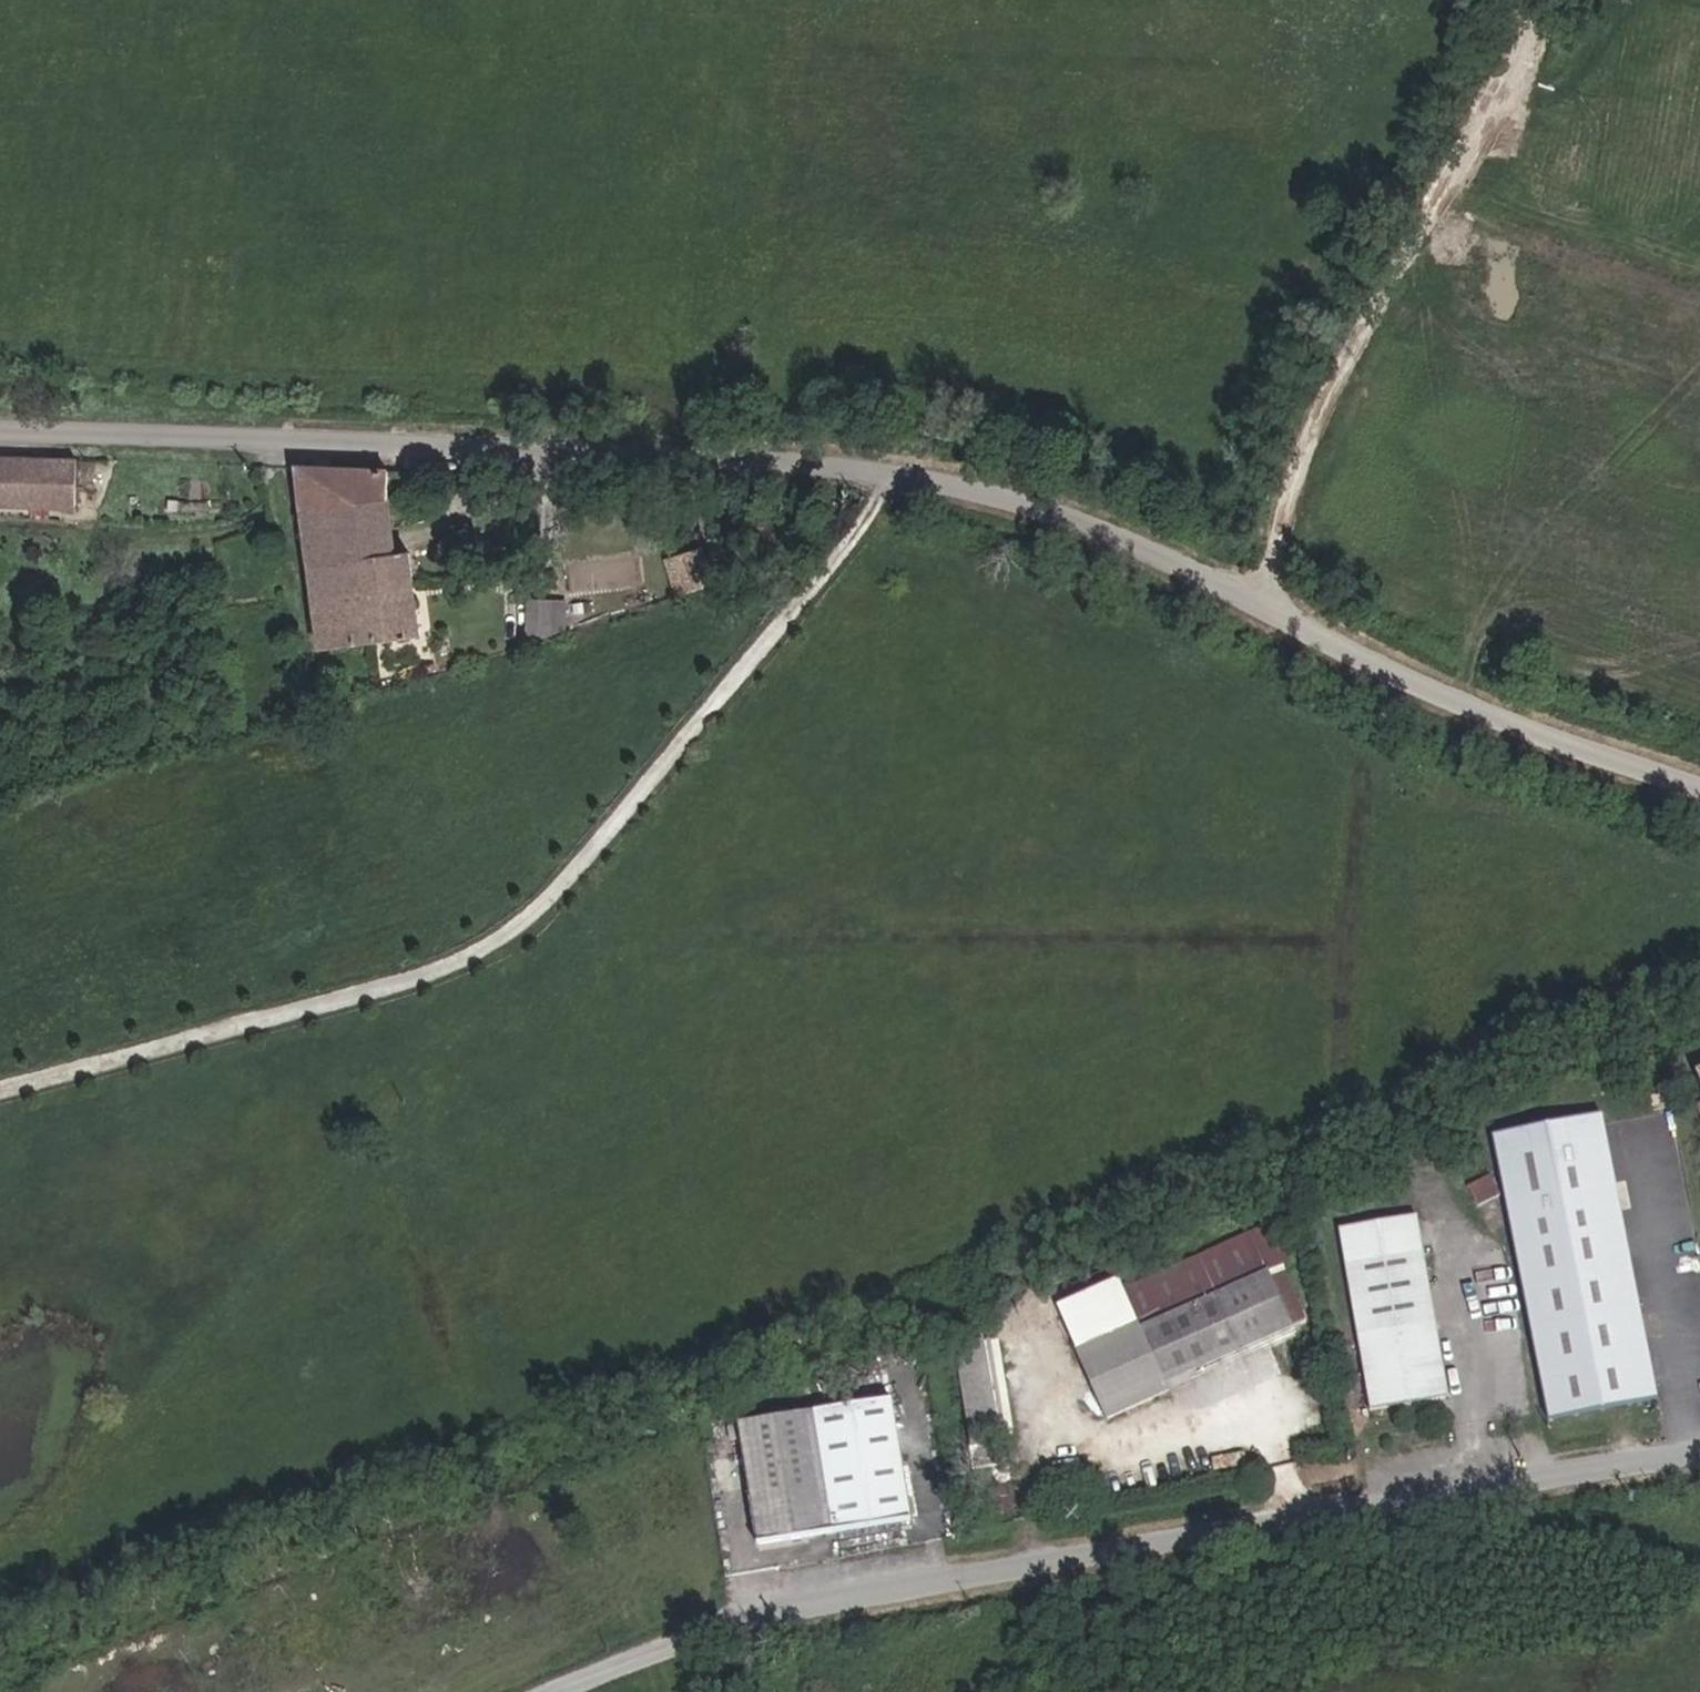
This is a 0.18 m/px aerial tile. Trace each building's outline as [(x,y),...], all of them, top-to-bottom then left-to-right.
[(70,510),(71,490),(88,491),(89,462),(0,458),(0,507),(70,510)] [(296,470),(301,509),(386,501),(387,474),(296,470)] [(301,509),(309,566),(392,555),(386,501),(301,509)] [(677,592),(712,582),(701,549),(667,559),(677,592)] [(309,566),(316,602),(413,589),(408,553),(392,555),(309,566)] [(413,589),(316,602),(323,653),(420,640),(413,589)] [(548,596),(522,598),(524,632),(550,629),(548,596)] [(1492,1142),(1548,1421),(1658,1399),(1601,1120),(1492,1142)] [(1447,1400),(1417,1217),(1340,1229),(1370,1412),(1447,1400)] [(1244,1236),(1195,1261),(1211,1297),(1264,1274),(1244,1236)] [(1136,1320),(1139,1328),(1211,1297),(1195,1261),(1123,1294),(1136,1320)] [(1211,1297),(1139,1328),(1162,1382),(1287,1328),(1264,1274),(1211,1297)] [(1139,1328),(1136,1320),(1073,1348),(1104,1418),(1166,1391),(1162,1382),(1139,1328)] [(999,1445),(982,1346),(954,1351),(970,1450),(999,1445)] [(890,1405),(815,1417),(737,1430),(755,1545),(833,1533),(908,1521),(890,1405)]
